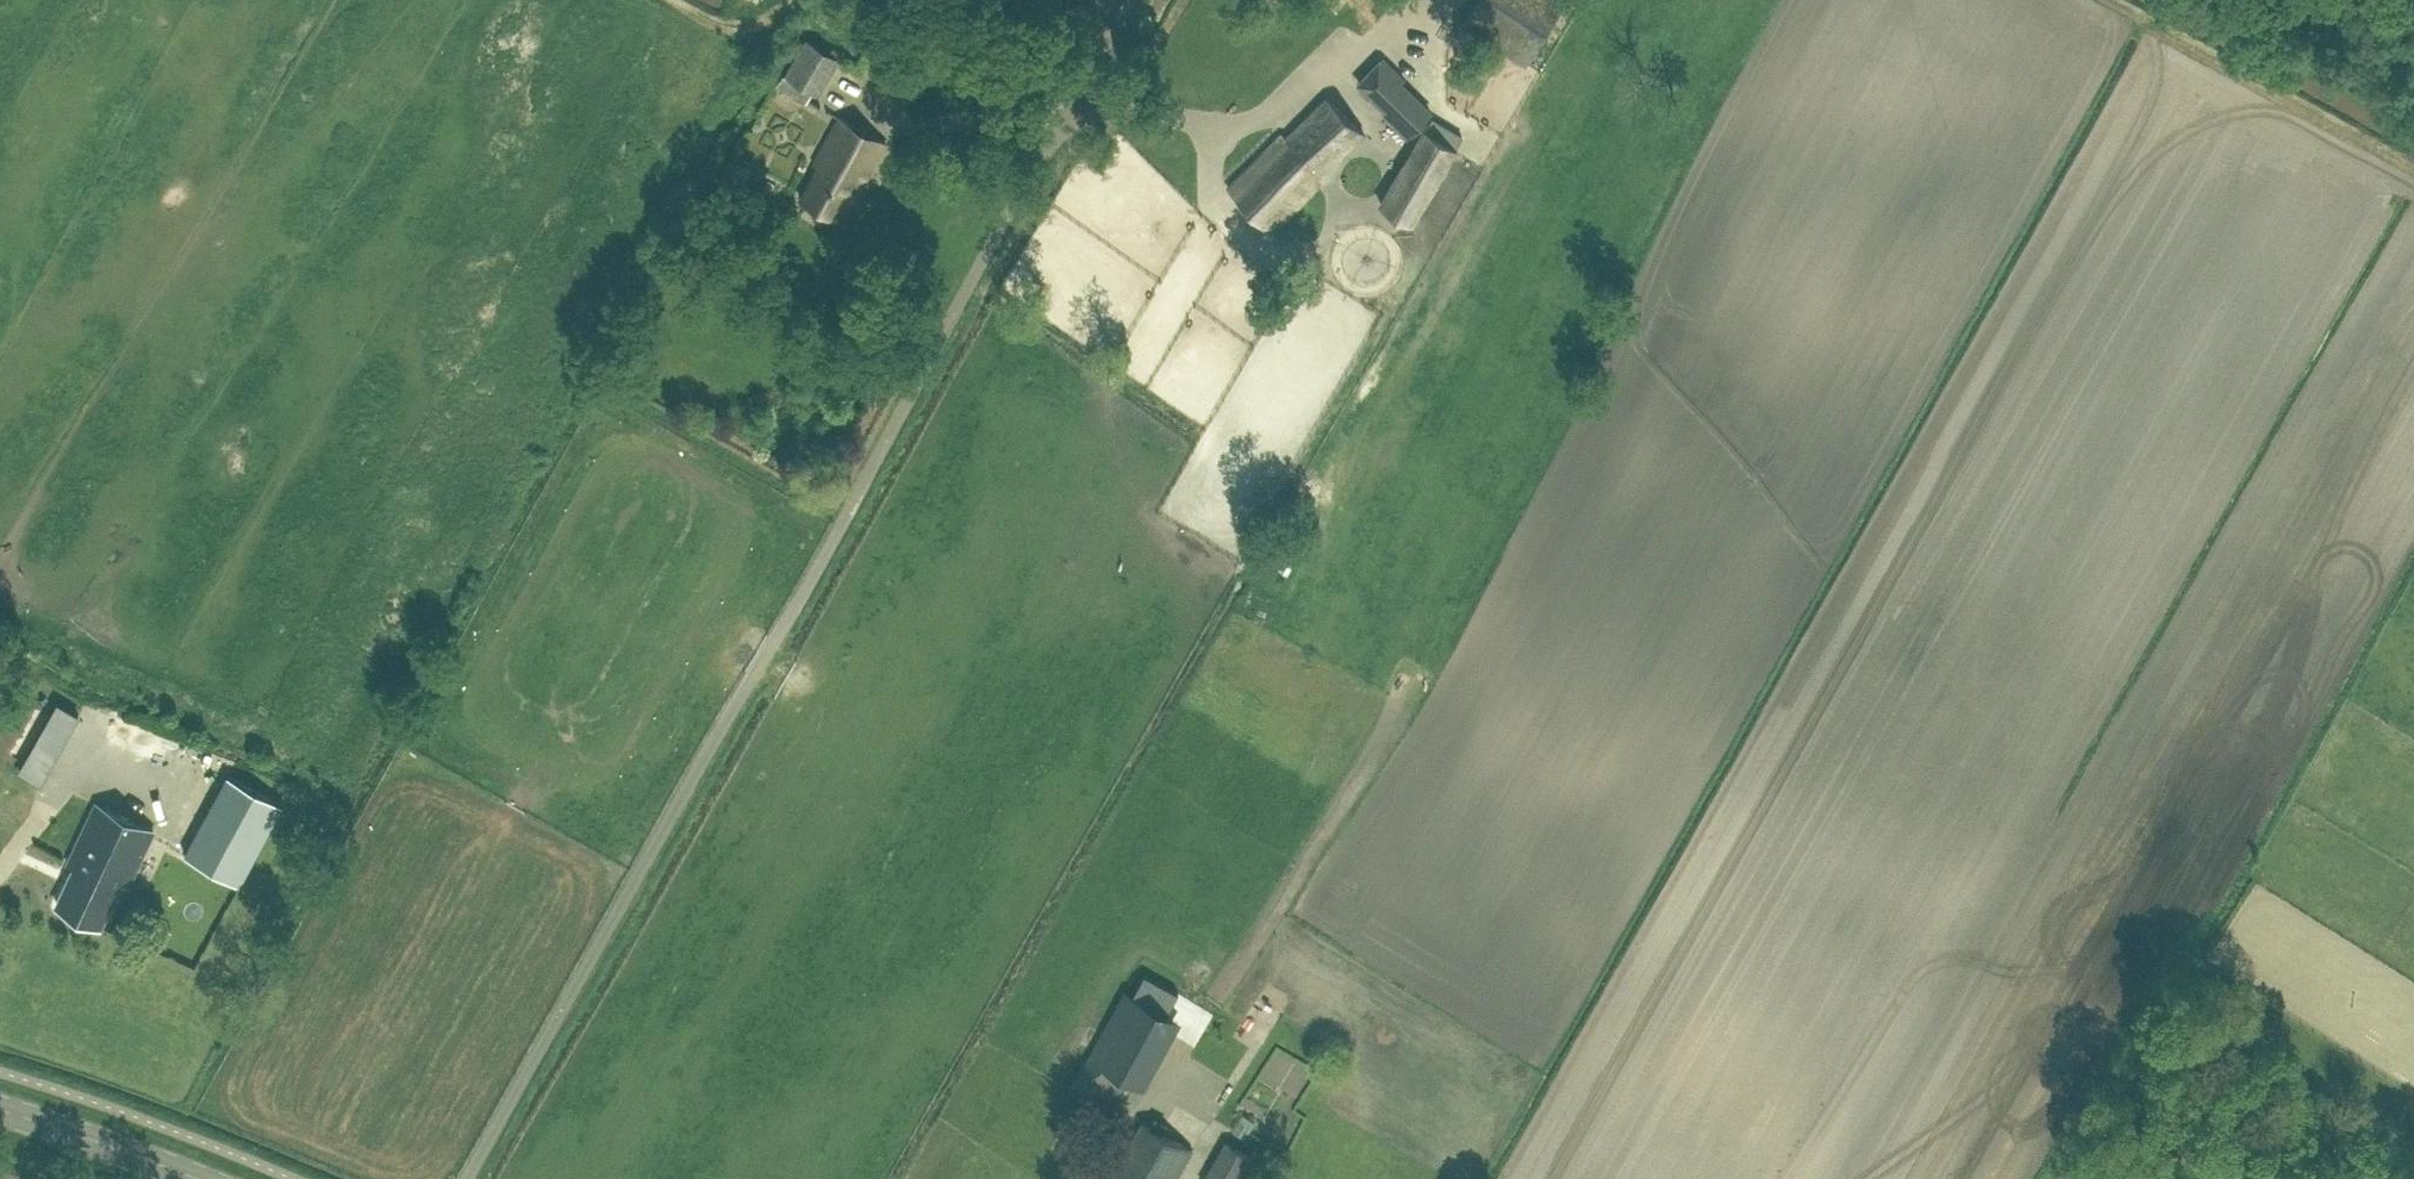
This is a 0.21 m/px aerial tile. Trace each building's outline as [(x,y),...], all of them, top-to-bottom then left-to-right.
[(1569,0),(1476,0),(1461,24),(1527,66),(1569,0)] [(806,101),(834,55),(807,39),(786,75),(784,74),(778,84),(806,101)] [(1409,138),(1437,109),(1414,87),(1391,112),(1387,116),(1409,138)] [(1317,178),(1363,132),(1328,97),(1286,138),(1282,134),(1228,188),(1271,231),(1321,182),(1317,178)] [(842,222),(877,158),(886,142),(840,117),(815,163),(819,166),(801,199),(842,222)] [(1412,223),(1463,135),(1431,117),(1380,205),(1412,223)] [(59,703),(47,723),(68,735),(79,714),(59,703)] [(228,774),(185,854),(240,884),(283,804),(228,774)] [(128,884),(154,830),(97,803),(69,863),(76,866),(58,905),(101,925),(122,881),(128,884)] [(1145,1087),(1181,1021),(1167,1013),(1176,997),(1134,973),(1069,1090),(1112,1113),(1131,1080),(1145,1087)] [(1223,1121),(1237,1129),(1247,1111),(1233,1103),(1223,1121)] [(1193,1149),(1142,1121),(1111,1178),(1176,1178),(1193,1149)] [(1251,1156),(1225,1141),(1204,1178),(1239,1178),(1251,1156)]
